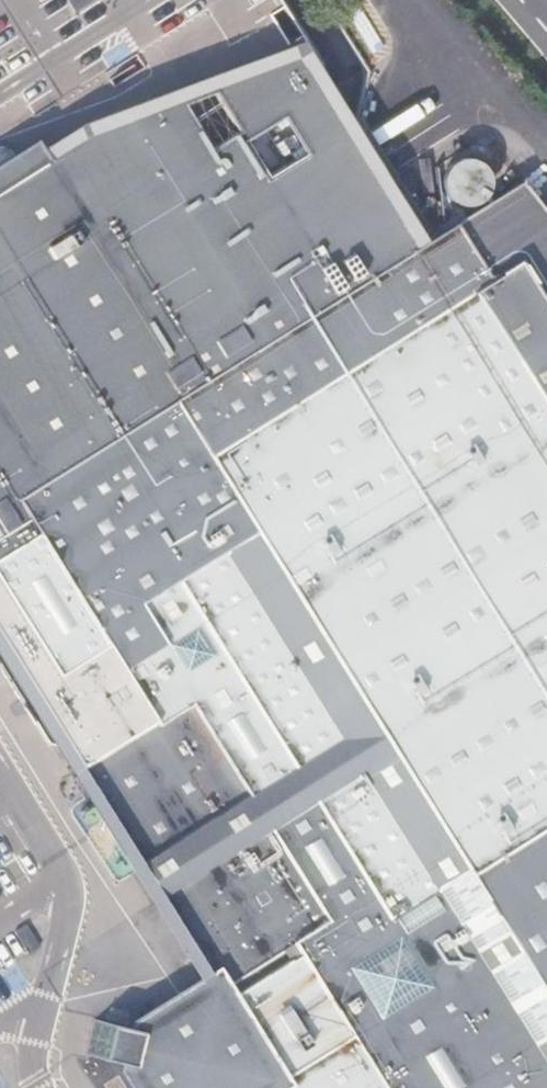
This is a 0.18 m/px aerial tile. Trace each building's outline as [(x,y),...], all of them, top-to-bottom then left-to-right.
[(217,983),(185,1003),(140,1032),(102,1024),(95,1058),(133,1067),(147,1087),(546,1087),(546,211),(523,180),(443,235),(319,35),(40,135),(4,159),(0,161),(0,659),(12,678),(51,741),(65,732),(89,769),(207,965),(217,983)] [(452,159),(441,192),(481,205),(492,171),(452,159)]
